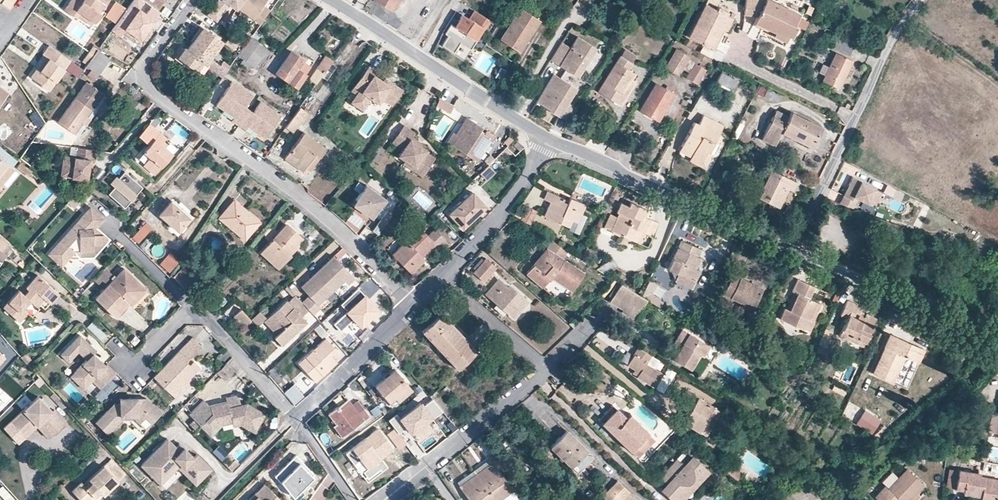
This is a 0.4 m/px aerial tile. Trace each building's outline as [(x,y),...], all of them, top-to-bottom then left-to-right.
[(0,3),(9,9),(15,0),(3,0),(0,3)] [(72,15),(76,9),(94,22),(109,0),(71,0),(64,10),(72,15)] [(148,3),(157,10),(164,1),(163,0),(144,0),(148,3)] [(217,2),(216,1),(206,15),(215,21),(227,4),(235,10),(237,7),(242,0),(219,0),(217,2)] [(237,7),(260,24),(270,11),(264,6),(267,1),(265,0),(242,0),(237,7)] [(392,11),(398,0),(374,0),(392,11)] [(744,15),(757,17),(754,22),(774,32),(776,29),(789,35),(791,37),(797,26),(794,25),(799,13),(771,0),(746,0),(744,15)] [(713,49),(723,29),(720,27),(726,14),(728,11),(717,6),(715,9),(704,3),(687,36),(713,49)] [(829,17),(833,12),(819,4),(816,10),(829,17)] [(520,51),(539,21),(520,8),(500,39),(520,51)] [(76,9),(72,15),(76,19),(78,17),(91,26),(94,22),(76,9)] [(125,11),(105,39),(109,42),(129,14),(125,11)] [(489,20),(474,11),(469,19),(462,14),(454,26),(451,24),(444,34),(447,35),(441,45),(453,52),(460,43),(470,49),(476,40),(475,39),(482,27),(484,28),(489,20)] [(720,27),(723,29),(726,30),(732,18),(726,14),(720,27)] [(202,27),(186,49),(184,48),(177,57),(197,71),(203,62),(206,65),(223,76),(231,65),(214,54),(222,43),(202,27)] [(785,42),(789,35),(776,29),(774,32),(773,36),(785,42)] [(850,55),(855,43),(839,35),(833,47),(850,55)] [(577,76),(595,47),(577,36),(572,44),(569,50),(561,45),(553,58),(562,63),(567,66),(565,68),(577,76)] [(251,37),(237,56),(243,60),(252,67),(254,68),(268,50),(251,37)] [(569,50),(572,44),(564,39),(561,45),(569,50)] [(94,44),(89,51),(94,55),(97,50),(99,48),(94,44)] [(40,84),(48,90),(70,60),(49,45),(34,65),(37,67),(30,76),(40,83),(40,84)] [(678,75),(682,69),(687,60),(689,56),(676,48),(665,67),(678,75)] [(87,65),(86,66),(98,75),(109,59),(97,50),(94,55),(87,65)] [(94,55),(89,51),(82,61),(87,65),(94,55)] [(306,61),(291,51),(275,73),(297,88),(306,74),(305,73),(313,62),(308,58),(306,61)] [(849,68),(852,61),(836,53),(829,67),(822,64),(818,72),(825,75),(823,81),(839,89),(845,75),(848,77),(852,70),(849,68)] [(316,84),(333,61),(326,56),(309,80),(316,84)] [(628,69),(632,63),(620,56),(598,91),(620,105),(633,84),(629,81),(634,74),(628,69)] [(252,67),(243,60),(239,65),(248,71),(252,67)] [(687,60),(682,69),(688,72),(693,64),(691,62),(687,60)] [(203,62),(197,71),(200,73),(206,65),(203,62)] [(693,64),(688,72),(685,77),(697,84),(705,70),(693,64)] [(389,84),(383,80),(374,74),(376,71),(369,65),(355,85),(360,88),(356,95),(367,103),(371,96),(379,102),(382,98),(392,105),(403,89),(392,81),(389,84)] [(738,80),(721,72),(716,82),(732,90),(738,80)] [(567,102),(576,87),(560,77),(554,73),(537,101),(549,109),(554,101),(564,107),(560,115),(568,120),(576,107),(567,102)] [(103,94),(86,82),(81,90),(97,102),(103,94)] [(215,105),(224,111),(227,108),(235,114),(232,117),(231,119),(237,124),(248,110),(244,107),(252,96),(232,82),(215,105)] [(665,89),(655,84),(640,109),(658,120),(662,114),(664,115),(667,111),(666,109),(669,105),(669,103),(673,95),(671,93),(673,89),(667,86),(665,89)] [(696,98),(698,92),(690,88),(687,93),(696,98)] [(777,102),(780,96),(767,89),(763,96),(777,102)] [(73,134),(81,123),(86,116),(97,102),(81,90),(58,122),(73,134)] [(367,103),(356,95),(352,100),(364,107),(367,103)] [(434,106),(448,113),(453,104),(439,97),(434,106)] [(560,115),(564,107),(554,101),(549,109),(560,115)] [(252,113),(248,110),(237,124),(244,129),(245,127),(248,123),(257,130),(255,133),(264,140),(280,117),(260,102),(252,113)] [(300,107),(285,127),(293,133),(299,123),(302,124),(309,114),(300,107)] [(784,120),(787,113),(775,107),(771,114),(784,120)] [(227,108),(224,111),(232,117),(235,114),(227,108)] [(789,109),(787,113),(784,120),(771,114),(760,136),(773,143),(779,130),(810,145),(820,125),(789,109)] [(694,122),(680,147),(692,153),(690,156),(701,162),(707,152),(709,153),(718,134),(723,125),(703,115),(698,124),(694,122)] [(86,116),(81,123),(86,126),(91,119),(86,116)] [(463,137),(459,134),(453,144),(477,160),(492,137),(483,131),(480,129),(482,127),(466,117),(462,124),(465,126),(469,129),(463,137)] [(245,127),(255,133),(257,130),(248,123),(245,127)] [(148,124),(138,135),(149,145),(143,151),(149,157),(143,165),(154,174),(172,154),(171,153),(164,148),(161,144),(164,140),(166,138),(148,124)] [(427,151),(421,147),(411,140),(413,138),(416,133),(404,125),(392,142),(402,149),(409,154),(404,160),(414,167),(412,170),(422,177),(434,160),(426,154),(427,151)] [(469,129),(465,126),(459,134),(463,137),(469,129)] [(446,140),(453,144),(459,134),(453,130),(446,140)] [(303,133),(284,158),(302,171),(305,168),(310,172),(320,158),(319,156),(325,148),(303,133)] [(690,156),(690,158),(689,160),(704,169),(721,136),(718,134),(709,153),(707,152),(701,162),(690,156)] [(411,140),(421,147),(422,144),(413,138),(411,140)] [(523,146),(517,141),(513,145),(519,150),(523,146)] [(168,144),(164,148),(171,153),(175,148),(169,142),(168,144)] [(0,147),(0,159),(14,170),(19,162),(0,147)] [(76,157),(69,157),(62,156),(61,166),(66,166),(64,177),(86,179),(87,166),(88,160),(92,160),(94,160),(94,150),(77,147),(76,157)] [(692,153),(680,147),(678,151),(690,158),(690,156),(692,153)] [(398,156),(404,160),(409,154),(402,149),(398,156)] [(134,160),(140,164),(146,157),(140,152),(134,160)] [(126,169),(131,164),(122,156),(118,161),(126,169)] [(14,170),(0,159),(0,187),(14,170)] [(402,163),(412,170),(414,167),(404,160),(402,163)] [(28,176),(32,171),(20,162),(16,167),(28,176)] [(487,165),(479,173),(486,180),(494,172),(487,165)] [(784,186),(789,177),(768,166),(754,194),(775,204),(784,186)] [(142,187),(131,178),(129,180),(127,178),(129,176),(124,171),(118,178),(116,176),(110,183),(113,186),(107,193),(123,208),(130,201),(127,198),(132,192),(135,194),(142,187)] [(875,201),(880,191),(874,188),(860,180),(851,175),(847,183),(848,183),(842,193),(838,200),(851,207),(856,197),(866,202),(868,197),(872,199),(875,201)] [(794,179),(789,177),(784,186),(789,188),(794,179)] [(374,215),(380,207),(384,200),(365,186),(354,201),(355,209),(366,216),(374,215)] [(543,216),(569,227),(572,220),(578,223),(582,214),(585,204),(569,197),(567,203),(562,201),(563,198),(547,191),(543,199),(549,202),(543,216)] [(474,212),(476,215),(485,206),(472,192),(448,213),(460,225),(474,212)] [(102,218),(110,209),(97,199),(90,208),(102,218)] [(233,199),(220,216),(228,223),(227,225),(244,239),(260,222),(233,199)] [(189,218),(170,201),(159,214),(178,231),(189,218)] [(618,213),(617,217),(611,230),(612,231),(619,234),(623,236),(630,239),(633,241),(639,229),(644,227),(644,222),(641,220),(643,216),(646,209),(630,202),(628,206),(621,202),(616,212),(618,213)] [(374,215),(379,219),(386,211),(380,207),(374,215)] [(79,230),(93,229),(102,218),(90,208),(49,256),(62,266),(74,252),(67,246),(79,233),(79,230)] [(519,219),(529,225),(536,214),(527,208),(519,219)] [(372,230),(378,234),(392,215),(386,211),(379,219),(372,230)] [(462,228),(476,215),(474,212),(460,225),(462,228)] [(611,230),(617,217),(610,213),(604,227),(611,230)] [(572,220),(569,227),(568,229),(578,234),(586,216),(582,214),(578,223),(572,220)] [(228,223),(220,216),(218,218),(227,225),(228,223)] [(650,219),(643,216),(641,220),(644,222),(644,227),(639,229),(633,241),(639,243),(644,233),(650,219)] [(659,223),(650,219),(644,233),(652,237),(659,223)] [(139,242),(152,228),(143,220),(141,223),(142,225),(132,236),(139,242)] [(278,268),(290,255),(288,253),(297,244),(302,239),(286,224),(261,253),(278,268)] [(404,240),(391,253),(410,273),(423,261),(420,258),(435,244),(438,246),(445,240),(434,229),(427,235),(415,224),(402,237),(404,240)] [(93,237),(93,229),(79,230),(79,233),(80,251),(93,251),(93,247),(101,247),(108,239),(105,237),(93,237)] [(692,267),(697,256),(700,249),(680,240),(679,243),(677,248),(667,269),(694,281),(699,270),(696,269),(692,267)] [(153,258),(166,252),(162,241),(149,246),(153,258)] [(565,255),(566,252),(551,241),(540,255),(543,257),(536,266),(533,264),(525,273),(541,288),(550,277),(572,291),(584,272),(562,259),(565,255)] [(288,253),(290,255),(299,245),(297,244),(288,253)] [(170,251),(164,257),(174,266),(180,260),(170,251)] [(308,295),(301,301),(308,309),(312,314),(320,307),(318,303),(343,280),(347,284),(354,278),(333,255),(300,286),(308,295)] [(543,257),(540,255),(533,264),(536,266),(543,257)] [(701,258),(697,256),(692,267),(696,269),(701,258)] [(174,266),(164,257),(159,264),(169,272),(174,266)] [(597,268),(601,271),(605,274),(618,266),(612,257),(597,268)] [(496,267),(485,258),(472,272),(484,282),(496,267)] [(146,290),(123,268),(95,298),(114,317),(127,303),(131,306),(146,290)] [(723,294),(744,304),(753,309),(763,289),(733,274),(723,294)] [(41,297),(45,301),(54,291),(38,276),(26,288),(29,290),(24,295),(18,290),(2,308),(18,322),(27,312),(22,308),(29,301),(34,305),(41,297)] [(808,331),(813,321),(809,319),(817,302),(809,299),(814,287),(798,278),(792,291),(797,293),(789,310),(785,307),(779,318),(808,331)] [(508,288),(498,279),(486,294),(496,303),(494,305),(498,311),(504,314),(506,311),(512,317),(526,301),(509,286),(508,288)] [(612,298),(621,283),(617,281),(608,296),(612,298)] [(646,299),(641,296),(621,283),(612,298),(610,301),(623,309),(622,311),(635,319),(646,299)] [(295,294),(286,285),(283,288),(292,297),(295,294)] [(86,288),(80,294),(85,298),(91,292),(86,288)] [(643,289),(641,296),(646,299),(659,306),(661,302),(658,300),(659,299),(643,289)] [(368,301),(356,290),(341,305),(348,312),(334,325),(341,332),(354,320),(361,327),(371,317),(377,309),(369,300),(368,301)] [(54,291),(45,301),(50,305),(59,295),(54,291)] [(301,301),(295,294),(292,297),(288,301),(286,300),(263,320),(272,330),(276,334),(273,337),(281,345),(307,322),(301,316),(308,309),(301,301)] [(858,314),(860,310),(861,307),(847,300),(840,314),(847,318),(839,335),(849,339),(851,336),(865,343),(876,317),(865,313),(863,317),(858,314)] [(809,319),(813,321),(820,303),(817,302),(809,319)] [(234,317),(242,326),(250,319),(241,309),(234,317)] [(441,312),(437,316),(447,327),(451,323),(441,312)] [(263,320),(257,313),(251,318),(258,325),(263,320)] [(457,369),(473,354),(463,343),(466,339),(451,323),(447,327),(437,316),(421,331),(457,369)] [(701,356),(708,345),(681,328),(676,337),(682,341),(677,349),(672,358),(689,368),(694,360),(692,359),(696,352),(698,354),(701,356)] [(85,360),(73,372),(86,385),(91,380),(100,388),(114,372),(105,364),(103,366),(91,354),(90,355),(86,351),(89,348),(85,345),(88,342),(79,334),(59,354),(68,362),(77,352),(85,360)] [(896,340),(897,337),(890,334),(872,373),(893,382),(903,356),(917,362),(923,348),(902,339),(900,342),(896,340)] [(156,373),(153,376),(170,394),(187,376),(190,379),(201,368),(194,361),(191,364),(186,359),(189,356),(191,358),(203,346),(193,336),(156,373)] [(851,336),(849,339),(863,346),(865,343),(851,336)] [(340,354),(325,337),(297,362),(315,382),(336,362),(334,359),(340,354)] [(682,341),(676,337),(670,345),(677,349),(682,341)] [(463,343),(473,354),(477,350),(466,339),(463,343)] [(95,350),(88,342),(85,345),(89,348),(86,351),(90,355),(91,354),(95,350)] [(294,350),(298,354),(307,346),(302,342),(294,350)] [(653,386),(661,373),(653,368),(644,363),(649,355),(636,347),(625,364),(633,369),(638,372),(635,375),(653,386)] [(658,360),(649,355),(644,363),(653,368),(658,360)] [(194,361),(191,358),(189,356),(186,359),(191,364),(194,361)] [(226,363),(216,372),(225,380),(234,371),(226,363)] [(287,368),(273,380),(285,395),(300,383),(287,368)] [(388,401),(394,395),(407,385),(394,369),(375,385),(388,401)] [(86,385),(73,372),(69,376),(82,389),(86,385)] [(122,380),(114,372),(100,388),(107,395),(122,380)] [(187,376),(170,394),(175,399),(192,381),(190,379),(187,376)] [(43,381),(39,377),(34,381),(38,386),(43,381)] [(407,385),(394,395),(398,400),(410,389),(407,385)] [(698,395),(686,388),(678,402),(689,409),(683,421),(705,435),(720,411),(697,397),(698,395)] [(226,397),(226,402),(228,408),(240,404),(237,394),(226,397)] [(37,420),(50,435),(65,422),(54,409),(51,411),(38,396),(3,427),(15,440),(37,420)] [(135,401),(135,398),(118,398),(117,403),(113,402),(113,410),(105,410),(94,421),(104,432),(119,417),(130,416),(138,423),(145,417),(150,422),(159,413),(144,398),(143,398),(142,401),(135,401)] [(338,409),(349,400),(347,398),(336,406),(338,409)] [(395,428),(398,432),(406,426),(410,431),(430,416),(431,418),(442,410),(431,398),(422,404),(420,401),(399,417),(396,412),(387,418),(395,428)] [(335,423),(332,425),(341,437),(369,416),(357,399),(352,403),(349,400),(338,409),(336,406),(327,413),(332,420),(335,423)] [(189,414),(200,425),(204,420),(213,428),(220,422),(231,419),(232,422),(232,423),(240,421),(256,430),(265,413),(250,405),(248,408),(240,404),(228,408),(226,402),(210,406),(203,400),(189,414)] [(842,414),(852,419),(859,406),(849,401),(842,414)] [(113,410),(113,402),(105,410),(113,410)] [(631,450),(647,433),(648,432),(629,413),(626,417),(612,404),(597,419),(630,451),(631,450)] [(854,422),(870,433),(880,418),(864,407),(854,422)] [(992,414),(988,431),(996,433),(997,422),(997,415),(992,414)] [(123,419),(119,417),(104,432),(107,435),(123,419)] [(204,420),(200,425),(210,436),(221,425),(232,422),(231,419),(220,422),(213,428),(204,420)] [(48,438),(50,435),(37,420),(15,440),(18,443),(37,426),(48,438)] [(240,421),(232,423),(233,426),(240,424),(254,432),(256,430),(240,421)] [(875,436),(885,426),(883,424),(873,434),(875,436)] [(880,441),(890,432),(885,426),(875,436),(880,441)] [(378,428),(344,453),(353,465),(360,460),(366,469),(362,472),(367,478),(385,464),(381,459),(394,449),(378,428)] [(398,449),(406,443),(398,432),(395,428),(387,434),(398,449)] [(576,472),(593,455),(566,430),(550,446),(576,472)] [(654,439),(647,433),(631,450),(638,457),(654,439)] [(176,460),(196,481),(209,467),(195,453),(192,456),(182,446),(178,450),(175,447),(166,438),(138,466),(147,475),(153,470),(159,477),(176,460)] [(510,470),(498,452),(472,469),(495,499),(499,499),(513,490),(501,475),(510,470)] [(679,455),(662,473),(669,480),(662,488),(675,499),(682,499),(709,472),(692,456),(687,462),(679,455)] [(117,482),(127,473),(121,466),(112,457),(102,466),(117,482)] [(194,483),(196,481),(176,460),(159,477),(153,470),(147,475),(157,485),(177,466),(194,483)] [(737,479),(742,474),(730,464),(725,470),(737,479)] [(117,482),(102,466),(83,484),(80,481),(71,490),(81,499),(90,499),(99,491),(102,494),(103,495),(117,482)] [(910,498),(915,492),(923,485),(907,468),(887,488),(884,485),(874,495),(879,499),(908,499),(910,498)] [(470,499),(495,499),(472,469),(456,481),(470,499)] [(997,493),(997,478),(980,476),(980,473),(959,469),(955,488),(964,490),(963,493),(981,496),(980,499),(997,499),(997,493)] [(602,496),(607,499),(619,499),(638,499),(617,479),(602,496)] [(264,484),(255,493),(257,495),(253,499),(281,499),(264,484)] [(14,499),(0,485),(0,486),(0,495),(4,499),(13,499),(14,499)] [(517,498),(513,490),(499,499),(514,499),(517,498)] [(102,494),(99,491),(90,499),(96,499),(102,494)]
